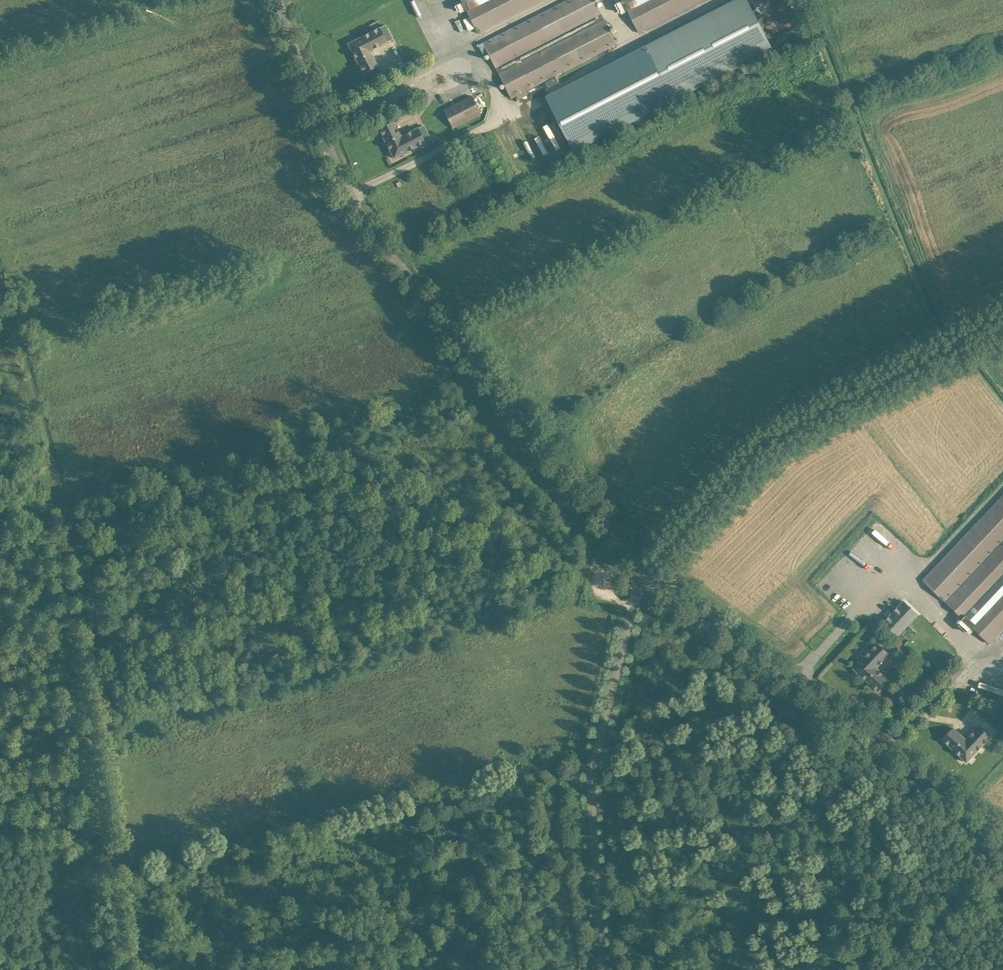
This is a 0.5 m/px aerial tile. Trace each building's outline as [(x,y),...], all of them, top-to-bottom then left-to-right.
[(479,33),(493,26),(543,0),(462,0),(479,33)] [(492,38),(484,43),(483,42),(478,45),(484,56),(489,53),(512,98),(517,95),(519,99),(528,94),(526,90),(617,44),(595,0),(567,0),(492,38)] [(551,106),(574,152),(675,100),(774,49),(766,34),(748,0),(734,0),(669,34),(646,46),(651,55),(551,106)] [(615,1),(620,11),(626,8),(639,33),(704,0),(617,0),(615,1)] [(382,26),(379,28),(387,42),(392,39),(385,24),(382,26)] [(379,28),(348,44),(363,73),(377,66),(369,51),(387,42),(379,28)] [(472,96),(455,104),(445,110),(454,127),(481,113),(472,96)] [(417,128),(401,136),(393,121),(379,129),(394,158),(425,142),(417,128)] [(424,125),(417,128),(425,142),(431,139),(424,125)] [(933,570),(955,590),(945,601),(960,615),(955,620),(970,633),(974,628),(990,643),(1001,632),(1002,630),(1002,496),(994,505),(933,570)] [(898,636),(918,614),(904,601),(883,623),(898,636)] [(889,654),(877,643),(854,668),(878,691),(889,679),(876,668),(889,654)] [(967,762),(991,737),(979,726),(966,739),(954,728),(943,739),(967,762)]
